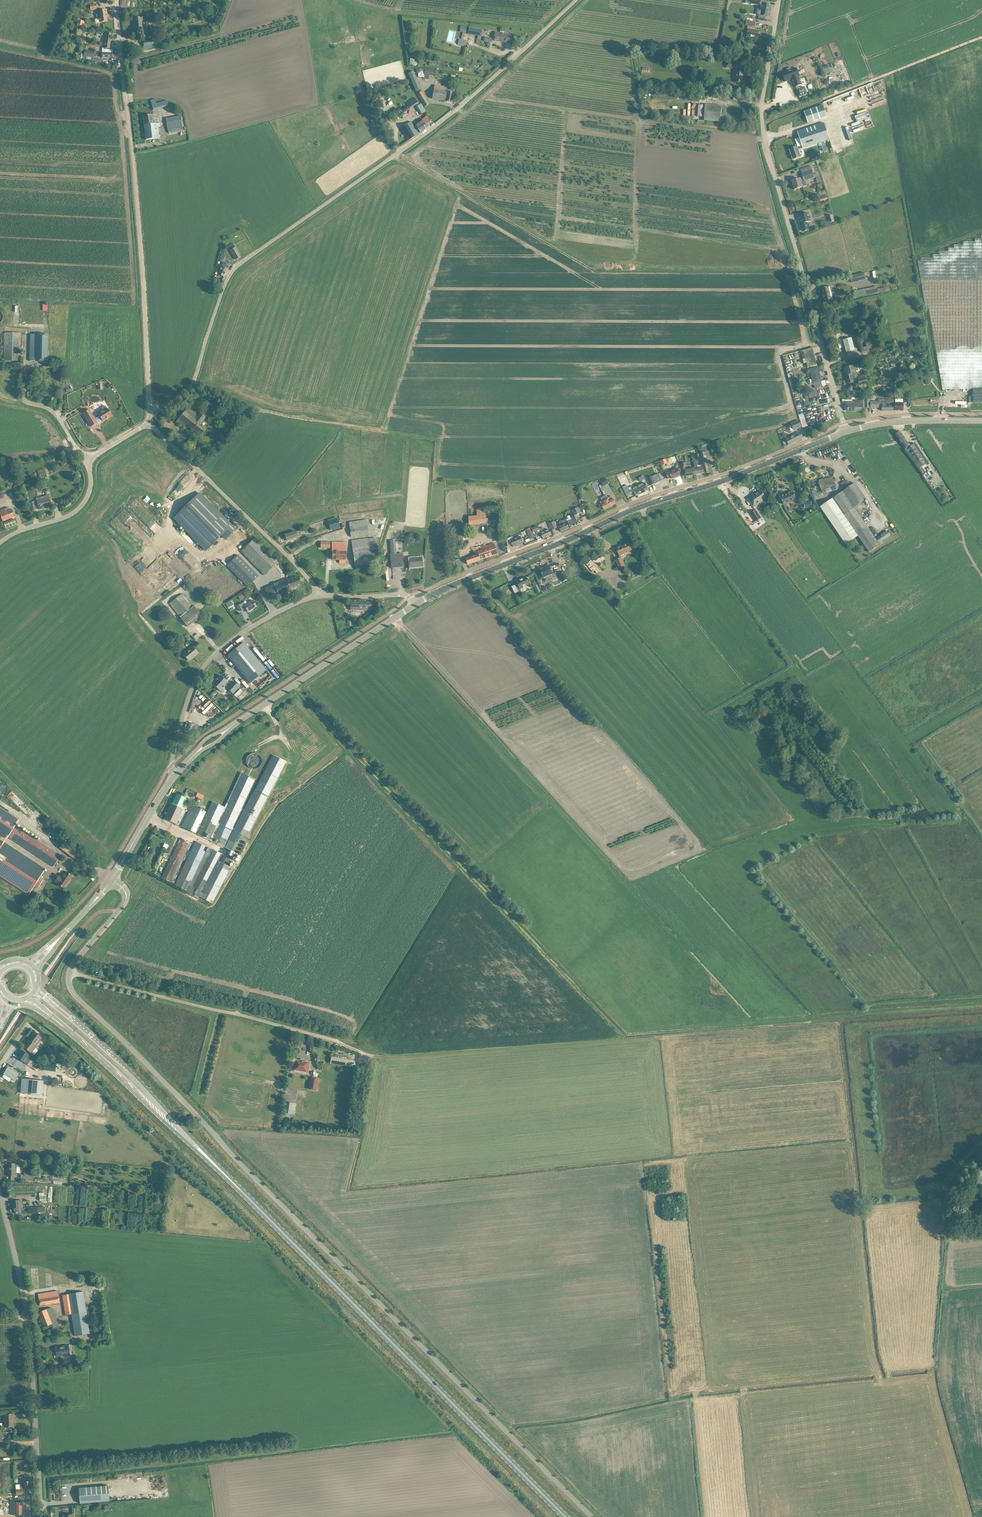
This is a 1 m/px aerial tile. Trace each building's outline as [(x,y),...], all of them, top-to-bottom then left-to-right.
[(762,0),(752,0),(751,4),(761,6),(760,10),(759,15),(768,16),(770,5),(763,3),(763,0),(762,0)] [(107,10),(102,11),(99,11),(100,18),(96,19),(95,19),(95,20),(95,21),(95,22),(96,23),(97,23),(108,21),(107,15),(107,10)] [(142,17),(138,18),(133,18),(134,23),(135,30),(143,30),(142,22),(143,22),(142,17)] [(747,37),(758,39),(759,31),(752,30),(753,27),(755,27),(756,23),(746,21),(746,26),(748,26),(747,29),(748,29),(747,37)] [(481,37),(483,30),(470,28),(468,34),(481,37)] [(511,35),(506,35),(496,33),(495,41),(509,43),(511,35)] [(144,47),(137,48),(138,54),(144,53),(144,52),(156,49),(156,45),(155,45),(154,39),(153,39),(148,40),(143,41),(144,47)] [(102,48),(102,58),(108,58),(113,58),(113,50),(108,50),(103,49),(103,48),(102,48)] [(86,49),(84,56),(93,58),(95,51),(86,49)] [(409,73),(408,74),(417,94),(425,107),(429,104),(421,92),(420,89),(421,89),(412,68),(408,70),(409,73)] [(416,68),(416,73),(418,73),(418,77),(429,79),(429,76),(434,76),(434,71),(416,68)] [(796,68),(782,73),(785,82),(792,80),(795,88),(796,87),(797,90),(796,90),(799,96),(807,94),(804,87),(800,88),(799,85),(802,85),(796,68)] [(743,72),(738,72),(736,72),(736,75),(733,75),(733,79),(736,80),(736,83),(743,83),(744,79),(742,79),(743,76),(744,76),(743,76),(743,72)] [(449,81),(445,81),(444,87),(434,85),(432,99),(443,100),(443,101),(452,102),(454,93),(449,92),(449,90),(447,89),(448,86),(449,81)] [(410,109),(418,104),(414,98),(406,103),(410,109)] [(157,104),(156,99),(151,100),(153,110),(168,107),(167,101),(157,104)] [(420,115),(426,112),(421,104),(416,107),(420,115)] [(727,106),(722,106),(705,105),(704,120),(726,122),(727,106)] [(827,116),(823,105),(804,112),(807,123),(827,116)] [(153,124),(153,120),(152,115),(143,116),(146,140),(159,138),(158,127),(160,127),(159,123),(153,124)] [(183,130),(180,116),(166,119),(168,133),(183,130)] [(432,122),(429,118),(427,116),(422,120),(421,119),(414,124),(417,129),(420,133),(425,129),(432,122)] [(419,134),(416,130),(410,122),(400,128),(406,137),(408,141),(419,134)] [(824,123),(802,130),(797,132),(802,146),(797,147),(789,150),(793,160),(801,157),(798,150),(803,148),(803,149),(829,140),(824,123)] [(794,184),(793,185),(794,190),(807,186),(805,181),(816,178),(818,183),(821,182),(819,176),(818,177),(817,174),(813,175),(812,170),(801,174),(803,178),(792,181),(792,183),(793,183),(794,184)] [(808,213),(803,215),(799,217),(804,232),(809,230),(807,223),(811,221),(808,213)] [(981,236),(981,239),(975,239),(975,242),(963,242),(963,245),(954,245),(954,248),(948,248),(948,252),(939,252),(939,255),(933,255),(933,258),(921,258),(921,261),(918,261),(925,306),(928,306),(942,390),(973,390),(981,389),(981,236)] [(241,257),(238,253),(233,244),(228,247),(236,260),(241,257)] [(230,262),(226,259),(224,258),(226,256),(223,254),(221,258),(223,260),(220,266),(222,267),(218,274),(223,277),(229,267),(228,266),(230,262)] [(852,283),(865,279),(864,273),(850,276),(852,283)] [(832,286),(827,287),(822,289),(826,304),(831,302),(829,294),(833,293),(832,286)] [(878,293),(877,289),(857,293),(858,297),(878,293)] [(20,333),(4,333),(4,361),(20,361),(20,333)] [(48,362),(48,335),(30,335),(30,361),(48,362)] [(855,350),(851,338),(843,340),(846,352),(855,350)] [(870,342),(865,343),(866,347),(861,348),(862,353),(872,350),(870,342)] [(812,348),(808,349),(800,351),(804,363),(806,363),(808,368),(817,365),(812,348)] [(853,374),(856,373),(860,372),(858,364),(844,368),(848,384),(853,382),(852,379),(854,379),(853,374)] [(815,369),(810,370),(814,385),(815,385),(816,388),(821,387),(820,382),(819,382),(819,379),(821,378),(819,371),(816,372),(815,369)] [(933,378),(933,374),(921,376),(921,381),(925,380),(926,385),(928,385),(930,384),(929,379),(933,378)] [(866,377),(858,379),(859,385),(868,383),(866,377)] [(973,390),(973,402),(981,402),(981,389),(973,390)] [(219,412),(225,402),(212,394),(206,404),(219,412)] [(878,402),(870,402),(870,403),(870,408),(882,408),(882,411),(894,411),(894,406),(894,403),(894,400),(886,400),(886,403),(882,403),(882,404),(878,404),(878,402)] [(847,411),(863,411),(863,401),(856,401),(856,402),(847,402),(847,411)] [(108,409),(107,409),(106,406),(102,408),(104,411),(98,414),(99,415),(94,417),(96,421),(100,418),(102,421),(112,416),(108,409)] [(205,418),(204,417),(200,413),(198,416),(188,408),(176,422),(183,428),(186,425),(200,436),(204,432),(207,429),(200,424),(205,418)] [(98,423),(96,421),(94,417),(89,409),(83,413),(91,427),(98,423)] [(806,411),(802,413),(806,426),(811,424),(806,411)] [(801,427),(799,420),(791,423),(793,430),(801,427)] [(911,449),(903,436),(900,431),(895,435),(898,439),(907,452),(906,452),(922,475),(926,473),(922,467),(927,464),(916,446),(911,449)] [(802,438),(800,433),(800,432),(786,439),(789,445),(802,438)] [(706,459),(710,458),(708,447),(700,449),(701,454),(702,458),(703,468),(705,473),(713,471),(712,466),(708,467),(706,459)] [(740,451),(730,456),(733,463),(743,459),(740,451)] [(728,458),(720,461),(723,467),(730,464),(728,458)] [(695,469),(696,475),(704,473),(703,468),(698,469),(697,466),(698,465),(697,460),(693,461),(695,469)] [(687,477),(696,475),(695,469),(693,461),(695,468),(685,471),(687,477)] [(680,475),(678,471),(678,469),(669,472),(669,470),(665,472),(668,479),(671,478),(672,479),(680,475)] [(45,471),(38,472),(40,479),(41,481),(47,480),(47,478),(45,471)] [(820,482),(819,483),(820,486),(820,487),(823,493),(826,492),(825,489),(830,487),(835,485),(834,482),(832,477),(828,479),(826,480),(824,481),(823,479),(819,480),(820,482)] [(887,531),(875,539),(861,518),(864,516),(862,514),(868,509),(867,507),(870,505),(855,483),(851,486),(847,480),(841,484),(845,490),(828,502),(820,507),(846,544),(858,536),(869,552),(892,537),(887,531)] [(649,490),(646,486),(645,483),(640,485),(639,484),(632,487),(634,492),(636,496),(649,490)] [(766,498),(764,495),(761,491),(755,495),(755,494),(748,499),(753,507),(758,504),(757,504),(766,498)] [(200,492),(173,518),(206,551),(221,536),(225,540),(236,529),(200,492)] [(796,499),(795,496),(793,492),(784,496),(784,495),(780,496),(781,497),(780,497),(783,505),(796,499)] [(611,496),(608,498),(607,495),(601,498),(602,501),(600,502),(601,504),(599,504),(599,506),(600,508),(601,508),(603,508),(604,510),(616,504),(613,499),(611,496)] [(50,507),(47,496),(40,498),(40,500),(37,501),(39,509),(50,507)] [(477,516),(468,516),(469,525),(486,524),(484,509),(484,507),(477,508),(477,509),(477,510),(477,516)] [(12,512),(11,509),(9,510),(8,508),(0,511),(0,515),(3,522),(14,517),(12,512)] [(573,517),(567,520),(568,523),(570,528),(580,524),(577,515),(581,513),(579,509),(578,508),(572,510),(575,516),(573,517)] [(755,510),(751,513),(756,522),(761,519),(755,510)] [(330,530),(340,527),(337,518),(327,521),(330,530)] [(569,528),(567,524),(568,523),(566,519),(559,522),(561,526),(559,527),(561,532),(569,528)] [(349,522),(351,537),(368,535),(366,520),(349,522)] [(309,526),(299,530),(299,531),(296,532),(295,531),(285,535),(287,541),(301,536),(303,540),(313,536),(311,530),(313,529),(312,525),(309,526)] [(552,535),(550,530),(549,530),(545,532),(543,527),(539,529),(537,526),(532,529),(534,534),(535,534),(535,536),(537,540),(542,538),(538,531),(539,530),(543,539),(552,535)] [(531,528),(527,530),(528,534),(530,540),(535,538),(533,532),(531,528)] [(463,541),(463,532),(454,532),(454,541),(463,541)] [(377,537),(368,539),(368,538),(351,541),(355,567),(372,564),(371,557),(375,557),(378,545),(377,537)] [(523,543),(521,539),(521,537),(514,539),(513,537),(508,539),(508,540),(505,541),(506,547),(510,546),(509,545),(512,544),(513,547),(523,543)] [(255,538),(251,541),(241,552),(264,575),(278,561),(255,538)] [(346,542),(332,542),(332,559),(346,560),(346,542)] [(498,554),(496,549),(494,543),(481,548),(481,546),(476,547),(479,554),(466,559),(468,565),(498,554)] [(632,550),(630,547),(628,543),(622,545),(622,546),(616,549),(619,556),(620,558),(625,556),(624,553),(632,550)] [(403,567),(403,562),(402,554),(390,555),(391,568),(403,567)] [(258,576),(238,555),(227,566),(248,587),(258,576)] [(422,566),(422,561),(422,558),(409,559),(410,567),(422,566)] [(620,569),(624,567),(620,558),(616,560),(620,569)] [(592,562),(587,566),(592,573),(595,571),(597,574),(600,572),(597,568),(592,562)] [(546,567),(540,570),(543,578),(553,574),(549,565),(546,567)] [(568,580),(565,572),(559,574),(563,582),(568,580)] [(282,580),(287,592),(300,586),(296,576),(287,580),(286,579),(282,580)] [(530,584),(526,577),(517,582),(518,585),(515,586),(515,585),(512,587),(515,593),(518,592),(517,589),(520,588),(520,589),(523,588),(523,589),(527,587),(527,586),(530,584)] [(287,592),(282,580),(273,584),(273,585),(264,588),(270,600),(287,592)] [(182,594),(169,604),(188,626),(201,615),(194,606),(193,607),(182,594)] [(256,607),(253,602),(252,600),(244,605),(243,603),(237,606),(240,612),(243,610),(243,609),(245,608),(248,612),(251,610),(256,607)] [(231,601),(226,604),(229,609),(234,606),(231,601)] [(243,643),(227,656),(250,683),(266,670),(243,643)] [(198,653),(195,649),(192,646),(183,654),(188,661),(192,658),(192,657),(193,656),(193,657),(198,653)] [(226,689),(226,688),(228,687),(226,685),(228,682),(220,676),(213,684),(220,691),(223,693),(224,693),(225,693),(226,692),(227,691),(227,690),(226,689)] [(228,687),(227,688),(233,694),(239,687),(233,681),(228,687)] [(240,689),(234,695),(236,697),(242,692),(240,689)] [(238,854),(267,798),(286,762),(273,755),(225,847),(238,854)] [(212,801),(197,834),(209,840),(224,847),(232,830),(242,809),(256,780),(241,773),(227,802),(225,807),(212,801)] [(187,799),(181,797),(177,794),(172,804),(171,804),(164,819),(169,821),(176,824),(180,816),(179,815),(187,799)] [(192,805),(181,827),(185,829),(196,834),(204,816),(206,812),(204,811),(205,809),(201,807),(200,809),(195,807),(192,805)] [(24,832),(15,826),(18,820),(0,808),(0,834),(7,839),(8,837),(53,867),(61,856),(24,832)] [(172,883),(190,844),(180,839),(162,878),(172,883)] [(29,895),(34,886),(38,889),(43,880),(40,878),(45,869),(0,840),(0,876),(29,895)] [(80,852),(65,841),(60,848),(74,859),(80,852)] [(196,841),(175,885),(187,891),(190,886),(192,888),(212,849),(196,841)] [(212,849),(192,888),(194,889),(196,890),(201,892),(218,861),(227,865),(230,859),(223,856),(224,855),(212,849)] [(201,892),(199,897),(212,903),(231,868),(227,865),(218,861),(201,892)] [(64,889),(72,876),(66,872),(62,878),(59,876),(55,881),(58,884),(58,885),(64,889)] [(42,1038),(39,1036),(35,1032),(23,1047),(31,1053),(37,1046),(36,1045),(42,1038)] [(52,1056),(57,1050),(50,1045),(46,1051),(52,1056)] [(23,1051),(18,1058),(22,1061),(23,1062),(27,1065),(32,1057),(30,1056),(27,1054),(23,1051)] [(331,1056),(330,1064),(346,1066),(347,1059),(331,1056)] [(293,1070),(308,1073),(309,1062),(294,1060),(293,1065),(293,1070)] [(44,1062),(43,1070),(56,1072),(57,1064),(44,1062)] [(8,1067),(4,1075),(14,1081),(19,1074),(8,1067)] [(311,1078),(309,1090),(316,1091),(318,1079),(311,1078)] [(38,1080),(28,1079),(23,1079),(23,1093),(37,1094),(40,1094),(41,1081),(38,1081),(38,1080)] [(9,1163),(9,1176),(11,1176),(11,1180),(16,1181),(17,1173),(20,1173),(20,1168),(17,1167),(17,1164),(14,1164),(9,1163)] [(24,1175),(21,1174),(20,1181),(33,1182),(34,1172),(24,1172),(24,1175)] [(18,1201),(13,1201),(14,1213),(19,1213),(20,1213),(20,1214),(28,1213),(27,1208),(22,1208),(22,1200),(18,1201)] [(58,1291),(43,1293),(38,1294),(40,1306),(60,1303),(58,1291)] [(90,1333),(83,1292),(68,1294),(62,1295),(65,1315),(71,1314),(75,1336),(90,1333)] [(42,1311),(38,1313),(43,1328),(52,1324),(54,1329),(59,1327),(52,1308),(48,1309),(42,1311)] [(68,1345),(55,1347),(56,1357),(61,1356),(61,1357),(65,1356),(65,1355),(70,1354),(68,1345)] [(13,1414),(8,1414),(4,1414),(4,1420),(3,1420),(4,1427),(14,1426),(14,1420),(13,1420),(13,1414)] [(0,1432),(0,1445),(7,1445),(6,1435),(9,1435),(9,1432),(0,1432)] [(30,1481),(25,1481),(24,1481),(24,1484),(20,1484),(20,1489),(16,1490),(16,1495),(25,1494),(24,1489),(31,1489),(30,1481)] [(108,1485),(78,1488),(80,1503),(110,1501),(108,1485)] [(4,1515),(21,1515),(21,1502),(4,1502),(4,1515)]
